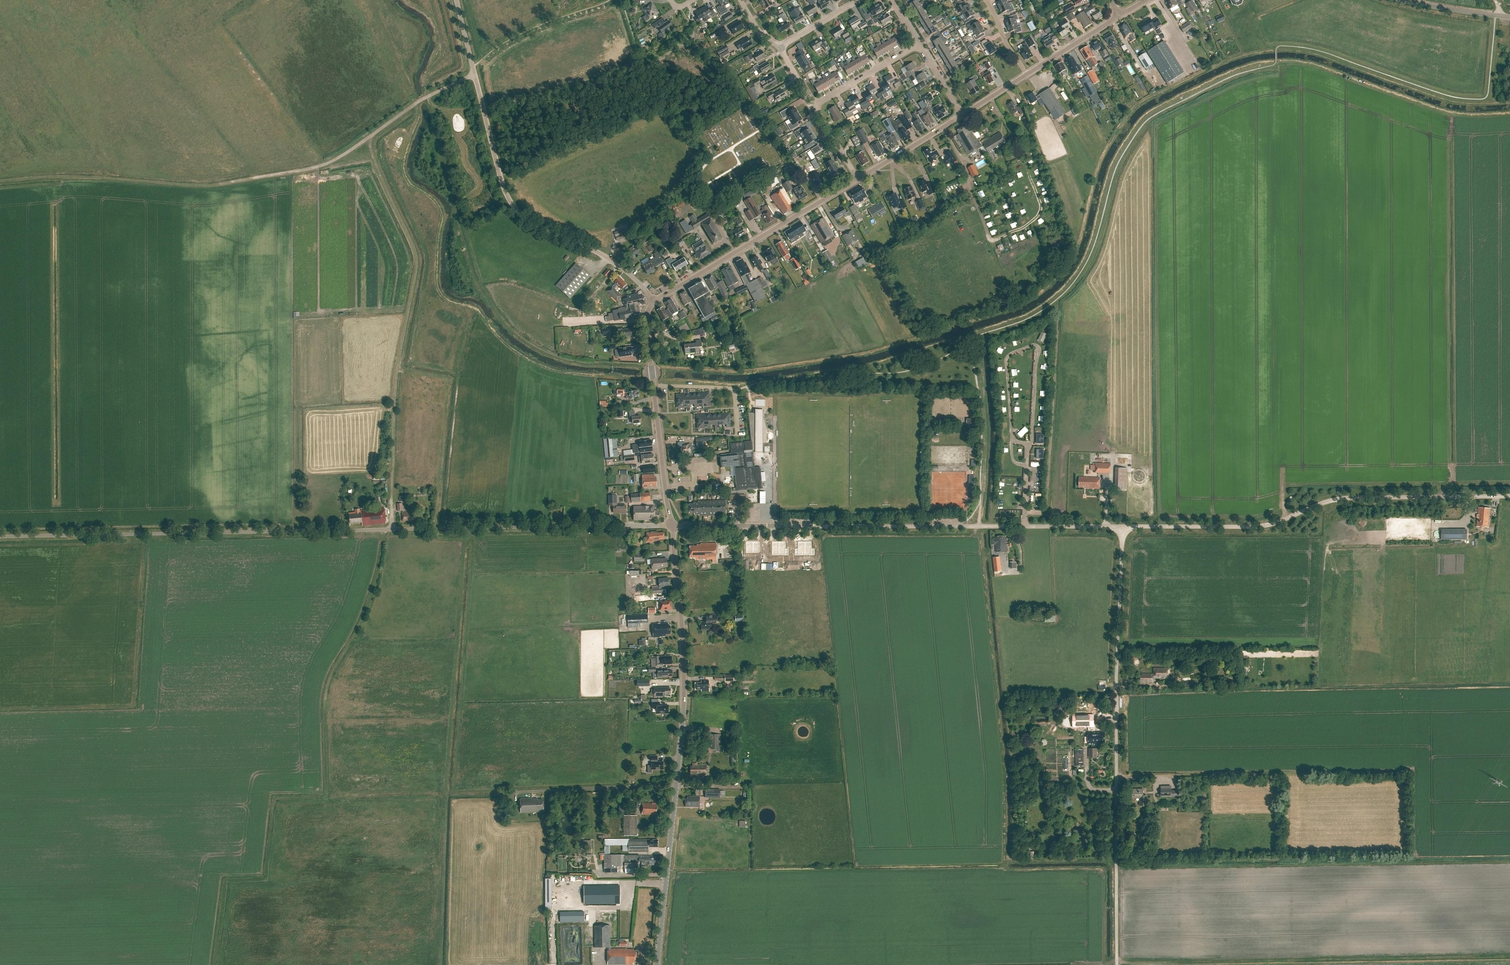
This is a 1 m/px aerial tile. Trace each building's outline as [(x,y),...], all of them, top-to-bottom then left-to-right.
[(716,0),(720,6),(717,8),(721,15),(727,12),(724,6),(729,3),(727,0),(716,0)] [(762,4),(765,9),(769,7),(771,10),(777,6),(775,3),(773,5),(770,0),(768,0),(762,4)] [(815,2),(817,0),(806,0),(808,2),(809,2),(811,6),(805,10),(809,16),(817,11),(813,5),(816,4),(815,2)] [(818,1),(819,4),(823,10),(831,5),(828,0),(820,0),(818,1)] [(914,10),(921,5),(925,3),(923,1),(920,3),(918,0),(910,5),(912,8),(913,8),(914,10)] [(999,8),(1008,4),(1007,1),(1008,0),(1002,0),(997,3),(999,8)] [(1167,3),(1166,4),(1169,10),(1178,5),(1176,1),(1176,2),(1175,0),(1165,0),(1167,3)] [(1186,4),(1188,7),(1186,9),(1189,13),(1192,11),(1194,13),(1198,10),(1192,0),(1186,4)] [(884,9),(880,2),(877,4),(878,5),(870,9),(873,16),(884,9)] [(646,14),(642,18),(645,22),(649,19),(653,16),(654,16),(658,13),(652,4),(643,10),(646,14)] [(962,11),(963,15),(972,10),(969,4),(963,8),(961,5),(956,8),(959,13),(962,11)] [(1008,4),(999,8),(1002,13),(1008,11),(1009,13),(1015,11),(1013,8),(1011,9),(1008,4)] [(1073,4),(1065,9),(1068,14),(1076,10),(1073,4)] [(917,15),(924,11),(928,8),(927,6),(923,8),(921,5),(914,10),(913,10),(915,13),(916,13),(917,15)] [(1093,6),(1088,8),(1086,5),(1082,8),(1085,11),(1088,16),(1091,14),(1095,20),(1099,18),(1100,19),(1103,17),(1102,16),(1103,15),(1099,9),(1096,11),(1093,6)] [(700,9),(707,20),(710,19),(707,15),(710,14),(711,16),(715,14),(711,8),(709,10),(706,6),(702,9),(701,8),(700,9)] [(803,11),(800,7),(796,9),(798,14),(792,17),(796,24),(804,19),(800,13),(803,11)] [(707,20),(700,9),(699,10),(700,10),(695,13),(697,17),(695,18),(698,24),(701,22),(700,20),(703,18),(705,22),(707,20)] [(972,10),(963,15),(965,18),(963,19),(965,24),(971,21),(969,18),(975,15),(972,10)] [(924,11),(917,15),(916,15),(918,19),(919,18),(920,20),(927,16),(932,13),(931,11),(929,12),(926,14),(924,11)] [(1076,18),(1072,12),(1067,16),(1070,22),(1076,18)] [(1092,24),(1084,12),(1077,16),(1080,22),(1081,21),(1085,28),(1092,24)] [(722,21),(720,23),(722,26),(726,23),(725,22),(733,17),(731,13),(723,17),(724,19),(722,20),(722,21)] [(785,16),(784,13),(779,16),(780,19),(778,20),(781,24),(777,26),(781,32),(789,27),(786,22),(788,20),(785,16)] [(881,25),(882,25),(883,25),(891,20),(887,14),(879,19),(878,16),(873,19),(876,23),(879,22),(879,23),(880,25),(881,25)] [(1006,21),(1007,27),(1017,24),(1016,20),(1018,19),(1017,14),(1011,16),(1012,19),(1006,21)] [(1216,18),(1218,23),(1225,20),(1222,15),(1216,18)] [(922,24),(923,25),(923,26),(930,21),(934,19),(933,17),(929,19),(927,16),(920,20),(920,21),(922,24)] [(861,29),(867,26),(864,21),(860,23),(857,17),(854,19),(848,22),(852,28),(858,25),(861,29)] [(663,18),(662,18),(652,25),(655,29),(657,27),(662,34),(666,31),(668,31),(669,30),(669,29),(673,26),(669,21),(666,23),(665,22),(664,22),(664,21),(663,21),(662,19),(663,18)] [(948,18),(943,21),(947,27),(952,24),(948,18)] [(1152,22),(1150,18),(1145,21),(1145,22),(1140,25),(1144,33),(1155,27),(1155,28),(1161,25),(1158,19),(1152,22)] [(1066,31),(1071,28),(1065,19),(1060,22),(1062,26),(1057,29),(1063,38),(1068,35),(1066,31)] [(744,28),(739,21),(729,27),(734,34),(744,28)] [(925,29),(927,31),(934,27),(938,24),(936,22),(932,24),(930,21),(923,26),(923,25),(923,26),(925,29)] [(972,29),(974,32),(982,27),(979,22),(973,25),(972,22),(967,26),(969,30),(972,29)] [(1180,27),(1184,33),(1192,28),(1189,22),(1180,27)] [(1133,33),(1127,23),(1120,27),(1123,31),(1122,32),(1126,38),(1129,36),(1132,42),(1136,40),(1132,34),(1133,33)] [(1017,24),(1007,27),(1009,32),(1016,30),(1017,33),(1022,31),(1021,26),(1018,27),(1017,24)] [(714,31),(717,36),(726,31),(723,25),(714,31)] [(1043,28),(1047,34),(1051,31),(1048,25),(1043,28)] [(842,34),(844,39),(847,43),(852,39),(846,30),(843,32),(840,27),(835,30),(832,32),(835,38),(842,34)] [(934,27),(927,31),(930,36),(933,34),(935,37),(940,33),(937,29),(936,30),(934,27)] [(982,27),(974,32),(976,35),(973,36),(976,41),(981,38),(979,35),(985,32),(982,27)] [(1053,33),(1048,36),(1045,38),(1046,40),(1042,42),(1046,48),(1055,43),(1053,40),(1056,38),(1053,33)] [(1107,43),(1108,43),(1112,48),(1114,48),(1116,47),(1117,44),(1114,39),(1111,33),(1104,37),(1107,43)] [(933,42),(937,47),(944,43),(948,41),(947,39),(945,39),(942,34),(936,37),(937,39),(933,42)] [(1035,44),(1030,36),(1025,40),(1026,42),(1022,45),(1024,48),(1020,50),(1026,61),(1033,56),(1028,47),(1029,47),(1035,44)] [(889,40),(894,48),(899,45),(895,37),(890,40),(889,37),(887,38),(888,41),(889,40)] [(753,44),(750,38),(746,40),(745,39),(736,44),(739,49),(742,47),(744,50),(748,48),(748,47),(753,44)] [(814,51),(823,46),(826,52),(830,49),(824,40),(821,42),(819,39),(810,44),(814,51)] [(989,44),(986,39),(981,43),(985,50),(986,50),(987,49),(990,55),(997,51),(991,42),(989,44)] [(881,42),(883,44),(884,44),(888,51),(894,48),(889,40),(888,41),(885,43),(883,40),(881,42)] [(1101,41),(1099,42),(1098,40),(1091,44),(1096,51),(1101,48),(1102,51),(1100,52),(1104,58),(1109,55),(1103,45),(1101,41)] [(801,49),(806,47),(802,41),(797,44),(801,49)] [(1167,84),(1184,73),(1164,41),(1147,52),(1167,84)] [(939,51),(940,52),(940,53),(947,48),(952,45),(951,43),(945,46),(944,43),(937,47),(936,48),(938,51),(939,51)] [(876,45),(877,47),(878,47),(883,54),(888,51),(884,44),(883,44),(880,46),(878,44),(876,45)] [(726,45),(716,51),(720,58),(729,53),(728,50),(729,49),(726,45)] [(878,47),(877,47),(874,49),(872,45),(869,46),(872,51),(873,51),(877,57),(883,54),(878,47)] [(1095,57),(1088,46),(1080,51),(1086,61),(1087,61),(1091,68),(1098,64),(1094,58),(1095,57)] [(942,56),(943,58),(950,54),(950,53),(956,50),(955,48),(949,52),(947,48),(940,53),(940,52),(939,53),(941,56),(942,56)] [(803,69),(804,69),(805,72),(811,68),(809,65),(810,65),(803,55),(805,54),(802,49),(797,52),(799,57),(797,58),(803,69)] [(1138,57),(1145,69),(1153,64),(1144,50),(1140,53),(1141,56),(1138,57)] [(751,61),(750,60),(755,58),(757,62),(765,57),(762,51),(753,55),(752,53),(744,58),(747,63),(751,61)] [(945,61),(946,63),(953,59),(957,56),(956,54),(952,57),(950,54),(943,58),(942,58),(944,62),(945,61)] [(857,56),(859,58),(860,58),(864,65),(870,62),(865,55),(861,57),(859,55),(857,56)] [(1073,75),(1081,70),(1078,64),(1077,65),(1073,58),(1072,59),(1071,57),(1067,59),(1070,66),(1068,67),(1073,75)] [(852,59),(853,62),(854,61),(859,68),(864,65),(860,58),(859,58),(855,60),(854,58),(852,59)] [(1120,58),(1114,62),(1117,67),(1123,64),(1120,58)] [(948,67),(949,68),(949,69),(956,64),(962,61),(961,59),(955,62),(953,59),(946,63),(946,64),(948,67)] [(846,62),(848,65),(849,64),(853,72),(859,68),(854,61),(853,62),(850,64),(848,61),(846,62)] [(771,68),(767,62),(759,67),(757,64),(753,67),(755,71),(756,71),(759,75),(762,73),(771,68)] [(849,64),(848,65),(844,67),(842,62),(840,64),(843,68),(844,68),(848,75),(853,72),(849,64)] [(906,73),(909,78),(914,74),(912,71),(917,68),(913,62),(904,67),(907,72),(906,73)] [(984,65),(988,70),(993,66),(991,62),(988,63),(988,62),(984,65)] [(1066,70),(1062,62),(1055,66),(1059,74),(1061,73),(1063,76),(1067,74),(1065,71),(1066,70)] [(949,69),(949,68),(949,69),(951,72),(952,72),(953,74),(960,70),(964,67),(962,65),(958,67),(956,64),(949,69)] [(992,76),(991,74),(989,72),(984,75),(982,71),(979,72),(982,77),(983,76),(986,80),(987,80),(990,84),(991,84),(993,83),(994,82),(991,77),(992,76)] [(1088,74),(1092,82),(1097,79),(1093,73),(1092,71),(1088,74)] [(827,73),(829,76),(830,75),(834,83),(840,79),(836,72),(831,75),(830,72),(827,73)] [(914,74),(909,78),(911,82),(916,79),(918,84),(927,78),(923,72),(916,77),(914,74)] [(762,81),(764,84),(762,86),(763,88),(771,83),(773,86),(778,83),(773,74),(765,79),(765,80),(762,81)] [(884,78),(886,81),(889,86),(893,84),(896,88),(901,85),(898,80),(894,82),(890,74),(884,78)] [(822,76),(824,79),(825,78),(829,86),(834,83),(830,75),(829,76),(826,78),(824,75),(822,76)] [(971,95),(972,95),(984,87),(980,90),(974,81),(978,78),(976,75),(968,80),(969,80),(971,83),(966,86),(966,87),(968,86),(973,94),(971,95)] [(1097,92),(1088,76),(1080,80),(1089,96),(1097,92)] [(817,80),(818,82),(819,82),(823,89),(829,86),(825,78),(824,79),(820,81),(819,78),(817,80)] [(819,82),(818,82),(815,84),(812,80),(810,81),(813,86),(814,85),(818,92),(823,89),(819,82)] [(880,90),(883,96),(884,98),(888,95),(886,92),(891,89),(889,86),(886,81),(880,84),(882,89),(880,90)] [(867,88),(869,91),(872,96),(876,94),(879,98),(883,96),(880,90),(877,92),(873,84),(867,88)] [(1066,114),(1050,88),(1040,95),(1036,97),(1033,93),(1027,97),(1031,105),(1038,100),(1041,98),(1056,120),(1066,114)] [(786,96),(782,90),(773,95),(772,92),(767,96),(769,99),(774,96),(777,101),(786,96)] [(875,101),(872,96),(869,91),(863,94),(865,99),(863,100),(867,108),(871,105),(869,102),(874,100),(874,101),(875,101)] [(928,93),(921,97),(924,103),(931,99),(931,98),(928,93)] [(859,104),(862,108),(863,110),(867,108),(863,100),(860,102),(856,94),(850,98),(851,101),(855,107),(855,106),(859,104)] [(930,100),(925,104),(930,112),(933,110),(934,112),(934,113),(936,116),(936,115),(939,119),(941,118),(942,118),(944,117),(943,117),(944,116),(943,113),(945,111),(942,106),(942,107),(940,109),(938,105),(935,107),(930,100)] [(858,111),(855,106),(855,107),(851,101),(845,104),(848,109),(843,112),(847,117),(853,114),(852,112),(856,110),(857,111),(858,111)] [(922,101),(918,103),(922,110),(925,115),(921,117),(925,124),(926,123),(928,127),(934,123),(931,118),(932,118),(929,113),(930,112),(927,107),(926,107),(922,101)] [(1017,108),(1013,101),(1007,105),(1013,115),(1019,111),(1021,115),(1024,113),(1019,106),(1017,108)] [(843,118),(836,106),(829,110),(834,119),(833,119),(835,122),(843,118)] [(788,120),(799,113),(796,108),(785,115),(783,111),(778,114),(782,120),(787,118),(788,120)] [(803,119),(799,113),(788,120),(790,123),(785,125),(789,132),(794,129),(791,125),(803,119)] [(912,114),(914,117),(916,121),(913,123),(919,132),(925,128),(919,119),(917,115),(915,113),(912,114)] [(905,115),(892,123),(897,132),(901,139),(902,138),(904,142),(910,138),(906,131),(912,127),(905,115)] [(898,136),(888,119),(887,119),(882,122),(890,134),(885,137),(884,135),(879,138),(882,142),(886,140),(889,144),(890,143),(893,149),(899,145),(896,140),(896,139),(895,138),(898,136)] [(960,134),(957,135),(969,155),(985,146),(990,155),(992,155),(993,156),(993,157),(996,156),(996,155),(994,153),(1004,147),(1006,150),(1010,148),(1008,145),(1000,132),(981,144),(974,132),(973,133),(969,128),(968,128),(967,125),(957,131),(960,134)] [(987,126),(982,129),(985,135),(991,133),(987,126)] [(803,139),(811,134),(810,133),(811,132),(809,129),(808,129),(808,128),(803,132),(801,128),(794,132),(798,137),(801,136),(803,139)] [(862,129),(856,132),(859,138),(865,135),(862,129)] [(811,134),(803,139),(806,144),(803,146),(805,150),(814,145),(812,141),(815,139),(814,138),(813,135),(812,135),(811,134)] [(865,150),(857,137),(852,139),(856,146),(857,146),(861,153),(856,156),(862,166),(868,162),(862,152),(865,150)] [(881,146),(878,141),(871,146),(876,155),(877,154),(879,157),(885,153),(881,148),(881,146)] [(818,145),(811,149),(814,154),(821,150),(818,145)] [(927,159),(928,160),(930,164),(937,160),(936,159),(940,156),(938,153),(936,150),(932,153),(929,148),(923,152),(926,157),(925,157),(927,159)] [(956,160),(950,151),(945,154),(947,158),(943,161),(945,165),(950,162),(951,164),(956,160)] [(815,160),(811,162),(815,170),(819,167),(815,160)] [(828,162),(824,164),(830,173),(832,177),(840,173),(832,160),(828,162)] [(973,165),(967,168),(972,176),(977,173),(973,165)] [(819,175),(811,180),(813,184),(814,183),(818,189),(825,184),(819,175)] [(928,187),(925,180),(918,183),(922,193),(927,191),(929,195),(935,192),(932,185),(928,187)] [(788,181),(782,184),(787,192),(793,188),(788,181)] [(776,205),(779,209),(780,208),(783,214),(795,207),(792,202),(791,202),(780,183),(774,187),(772,188),(775,192),(773,193),(773,195),(770,196),(774,203),(774,202),(776,205)] [(801,185),(797,188),(794,189),(797,194),(797,195),(800,200),(803,198),(807,196),(801,185)] [(916,196),(911,186),(904,189),(906,192),(904,193),(907,200),(916,196)] [(750,187),(741,193),(745,199),(753,194),(754,194),(750,187)] [(858,202),(859,203),(864,200),(863,199),(867,196),(865,193),(866,192),(864,189),(863,190),(861,187),(849,194),(855,204),(858,202)] [(899,201),(896,194),(892,195),(887,197),(889,202),(890,201),(893,207),(897,205),(897,206),(898,206),(899,209),(905,206),(902,200),(899,201)] [(767,224),(774,220),(769,211),(768,212),(765,206),(762,208),(763,209),(760,211),(751,197),(744,201),(749,210),(745,212),(750,221),(762,214),(767,224)] [(922,199),(916,202),(919,209),(920,212),(926,209),(925,207),(925,206),(922,199)] [(873,217),(886,210),(881,202),(876,205),(873,207),(868,210),(873,217)] [(855,205),(850,208),(856,220),(862,217),(855,205)] [(848,216),(846,213),(842,207),(837,210),(832,213),(836,219),(844,215),(845,218),(848,216)] [(692,231),(695,229),(702,225),(713,244),(722,238),(711,219),(708,214),(697,220),(694,215),(690,217),(693,223),(691,224),(692,224),(689,226),(685,220),(679,223),(686,234),(692,230),(692,231)] [(917,216),(913,218),(916,226),(922,223),(921,220),(918,221),(917,216)] [(834,236),(824,218),(811,226),(822,244),(834,236)] [(737,238),(745,233),(740,225),(743,224),(740,219),(736,221),(740,228),(733,232),(737,238)] [(797,235),(798,236),(806,230),(800,221),(790,227),(791,228),(784,232),(789,240),(797,235)] [(617,240),(626,237),(624,229),(614,232),(617,240)] [(847,247),(851,244),(854,248),(859,245),(856,241),(858,240),(852,231),(841,237),(847,247)] [(692,246),(695,252),(697,254),(694,256),(696,259),(699,258),(700,259),(710,253),(706,245),(705,246),(702,240),(692,246)] [(783,257),(789,254),(782,242),(776,245),(783,257)] [(776,257),(771,248),(767,251),(766,250),(764,251),(765,252),(763,253),(768,262),(770,260),(773,265),(778,262),(776,257)] [(828,250),(822,253),(828,264),(834,261),(828,250)] [(655,257),(649,261),(642,265),(647,275),(655,270),(654,268),(664,262),(665,264),(658,251),(654,254),(655,257)] [(763,272),(767,278),(768,281),(772,279),(767,269),(764,271),(763,269),(761,264),(762,263),(760,260),(759,260),(757,256),(751,260),(756,267),(757,266),(760,271),(762,273),(763,272)] [(670,269),(673,267),(675,272),(688,264),(684,258),(678,262),(677,260),(674,259),(673,260),(671,257),(666,261),(670,269)] [(795,257),(790,260),(796,270),(801,267),(795,257)] [(741,277),(744,282),(745,285),(746,285),(755,303),(766,297),(757,279),(751,282),(749,278),(752,276),(750,272),(751,272),(746,262),(744,263),(742,259),(734,263),(741,277)] [(855,263),(858,268),(864,265),(861,260),(855,263)] [(576,264),(556,286),(570,298),(590,276),(576,264)] [(724,279),(728,287),(733,285),(738,282),(731,269),(730,270),(729,267),(722,270),(725,278),(724,279)] [(607,278),(611,273),(608,269),(603,275),(607,278)] [(724,301),(729,299),(727,293),(724,286),(721,281),(717,283),(715,280),(714,280),(712,276),(705,280),(712,291),(718,288),(719,289),(724,301)] [(626,284),(619,277),(614,282),(615,284),(612,287),(612,286),(607,291),(617,301),(622,296),(614,289),(617,285),(621,289),(626,284)] [(696,284),(696,285),(688,290),(702,314),(700,316),(703,322),(710,318),(712,322),(718,318),(713,310),(715,310),(711,300),(712,299),(702,280),(696,284)] [(745,286),(736,290),(738,295),(748,290),(745,286)] [(688,304),(689,306),(688,307),(689,309),(693,308),(691,305),(692,305),(685,291),(679,294),(682,300),(685,305),(688,304)] [(619,310),(613,311),(613,312),(608,313),(609,316),(605,317),(606,322),(609,321),(615,320),(615,321),(621,320),(625,319),(626,322),(632,320),(631,318),(641,316),(638,306),(639,306),(639,304),(640,303),(638,294),(627,296),(627,299),(623,300),(624,305),(625,305),(626,307),(620,309),(620,310),(619,310)] [(674,317),(673,316),(672,315),(678,311),(671,299),(665,303),(668,309),(666,310),(671,319),(674,317)] [(669,318),(663,307),(657,310),(663,321),(669,318)] [(610,327),(602,328),(603,335),(611,334),(610,327)] [(695,337),(701,335),(708,332),(706,327),(693,331),(695,337)] [(634,336),(633,328),(622,330),(623,337),(634,336)] [(695,353),(695,355),(700,355),(699,348),(702,347),(701,340),(696,341),(696,344),(684,345),(685,354),(695,353)] [(635,347),(631,347),(619,349),(620,352),(620,357),(631,356),(630,352),(635,351),(636,350),(636,348),(635,347)] [(626,396),(626,398),(626,399),(629,399),(634,399),(634,397),(638,397),(638,392),(638,390),(630,390),(630,392),(629,392),(629,393),(623,393),(623,389),(617,389),(617,395),(623,395),(623,396),(626,396)] [(750,442),(730,444),(731,453),(727,454),(727,457),(720,457),(721,468),(734,467),(737,491),(755,489),(763,489),(760,467),(755,468),(753,451),(755,451),(755,452),(762,452),(762,410),(755,410),(755,413),(748,413),(750,442)] [(635,417),(635,411),(629,411),(629,414),(631,414),(632,424),(636,423),(636,426),(640,426),(640,423),(641,423),(640,416),(635,417)] [(710,437),(704,438),(696,439),(696,441),(697,447),(704,446),(703,441),(710,440),(710,437)] [(603,439),(605,455),(605,457),(605,458),(618,457),(616,438),(603,439)] [(632,450),(623,451),(624,456),(633,455),(633,453),(652,451),(651,440),(638,441),(638,444),(632,445),(632,450)] [(691,446),(690,444),(687,445),(683,446),(683,447),(681,447),(682,453),(689,452),(692,451),(691,449),(695,449),(694,445),(691,446)] [(653,462),(652,454),(641,456),(642,464),(653,462)] [(1094,463),(1094,473),(1111,473),(1111,464),(1094,463)] [(655,473),(654,466),(642,467),(643,474),(655,473)] [(1115,489),(1126,490),(1127,469),(1116,468),(1115,489)] [(655,478),(654,475),(642,475),(642,488),(649,488),(649,487),(657,487),(656,477),(655,478)] [(1100,478),(1079,477),(1079,487),(1086,487),(1086,488),(1100,489),(1100,478)] [(650,501),(649,492),(630,494),(631,503),(650,501)] [(613,506),(614,513),(622,513),(622,514),(626,514),(626,505),(617,506),(617,495),(608,495),(608,506),(613,506)] [(726,515),(726,500),(698,501),(698,502),(694,503),(694,504),(689,504),(689,513),(694,513),(694,515),(699,515),(699,516),(726,515)] [(655,512),(655,506),(633,506),(634,520),(648,520),(648,519),(659,519),(658,512),(655,512)] [(386,523),(385,508),(359,510),(359,508),(354,509),(355,512),(350,513),(351,523),(362,522),(362,525),(386,523)] [(1490,528),(1492,509),(1481,508),(1481,510),(1480,510),(1478,527),(1490,528)] [(412,514),(412,512),(402,512),(403,521),(413,520),(413,518),(415,518),(415,513),(412,514)] [(1441,529),(1441,538),(1441,540),(1457,540),(1467,540),(1467,529),(1459,529),(1441,529)] [(658,532),(657,531),(646,533),(647,537),(644,538),(644,543),(653,542),(653,541),(664,539),(663,532),(658,532)] [(1005,536),(997,537),(997,539),(993,539),(993,545),(996,544),(996,552),(1007,552),(1007,543),(1007,542),(1007,539),(1005,539),(1005,536)] [(712,559),(717,559),(716,543),(700,544),(696,544),(697,546),(689,546),(690,558),(695,557),(695,560),(712,559)] [(634,562),(644,561),(643,553),(634,553),(634,562)] [(993,558),(994,572),(1001,571),(1000,557),(993,558)] [(659,579),(659,586),(652,586),(652,594),(664,593),(663,588),(669,587),(668,578),(659,579)] [(671,600),(659,601),(660,610),(672,609),(671,600)] [(713,623),(717,623),(717,621),(720,621),(719,613),(709,615),(706,618),(707,621),(702,622),(703,631),(708,630),(709,634),(715,634),(715,628),(713,629),(712,623),(713,623)] [(648,614),(628,615),(628,623),(637,623),(637,627),(640,627),(640,623),(648,623),(648,614)] [(666,635),(670,634),(670,626),(668,626),(668,624),(653,624),(653,638),(662,638),(662,636),(666,636),(666,635)] [(672,664),(671,657),(661,657),(661,658),(659,658),(659,657),(654,657),(654,658),(652,659),(652,667),(655,667),(655,668),(656,668),(663,667),(663,665),(672,664)] [(1169,678),(1169,668),(1153,669),(1153,674),(1142,674),(1142,676),(1140,676),(1140,685),(1145,685),(1145,683),(1147,683),(1147,682),(1149,682),(1149,683),(1153,683),(1153,678),(1160,678),(1160,676),(1164,676),(1164,678),(1169,678)] [(657,676),(653,677),(653,679),(658,679),(657,679),(662,679),(662,678),(672,677),(672,671),(668,671),(662,671),(657,671),(657,676)] [(701,692),(709,692),(709,681),(701,681),(701,683),(694,683),(694,690),(701,690),(701,692)] [(670,694),(670,689),(669,689),(669,688),(653,688),(653,698),(664,698),(664,696),(668,696),(668,694),(670,694)] [(656,709),(656,714),(668,714),(668,706),(659,706),(659,703),(658,703),(651,703),(651,709),(656,709)] [(1076,730),(1076,728),(1078,727),(1078,731),(1088,731),(1088,727),(1093,727),(1092,714),(1072,714),(1072,728),(1073,728),(1073,730),(1076,730)] [(1097,745),(1105,745),(1105,735),(1103,735),(1103,732),(1098,732),(1098,733),(1088,733),(1089,747),(1097,746),(1097,745)] [(720,734),(711,734),(711,749),(721,749),(720,734)] [(1076,766),(1085,766),(1084,755),(1076,755),(1076,766)] [(651,766),(648,766),(648,773),(652,773),(652,770),(663,770),(663,762),(657,762),(657,761),(657,757),(657,756),(649,756),(649,757),(649,761),(651,761),(651,763),(651,766)] [(698,765),(698,764),(692,764),(692,767),(690,767),(690,777),(696,776),(696,777),(706,776),(706,765),(698,765)] [(1161,786),(1161,797),(1178,797),(1178,790),(1171,790),(1171,786),(1161,786)] [(705,797),(720,798),(720,796),(720,791),(720,789),(705,789),(705,797)] [(1136,798),(1140,798),(1141,806),(1148,806),(1148,798),(1144,798),(1144,790),(1134,790),(1134,791),(1131,791),(1131,800),(1136,800),(1136,798)] [(700,797),(689,796),(689,797),(687,797),(687,799),(685,799),(685,807),(699,807),(700,797)] [(532,799),(532,798),(520,799),(521,814),(518,814),(518,820),(521,820),(521,817),(527,817),(527,813),(544,812),(543,800),(538,800),(538,799),(532,799)] [(656,816),(657,806),(656,806),(656,803),(652,803),(652,804),(643,803),(642,815),(650,816),(650,815),(653,815),(653,816),(656,816)] [(624,837),(637,836),(636,816),(624,817),(624,837)] [(605,845),(605,855),(610,855),(610,846),(628,846),(628,853),(648,853),(648,847),(657,847),(657,840),(648,840),(628,840),(628,839),(605,839),(605,845)] [(582,849),(590,849),(591,849),(591,841),(582,841),(582,849)] [(604,856),(604,873),(609,873),(617,873),(617,868),(617,866),(624,866),(624,868),(625,868),(637,868),(637,862),(641,862),(641,870),(646,870),(646,865),(656,865),(656,857),(656,855),(639,855),(604,855),(604,856)] [(620,885),(584,886),(584,904),(620,904),(620,885)] [(584,922),(584,912),(560,912),(560,922),(584,922)] [(627,949),(610,949),(610,926),(594,926),(594,948),(607,947),(607,949),(607,964),(633,964),(633,962),(636,962),(636,951),(632,951),(632,950),(627,950),(627,949)]
